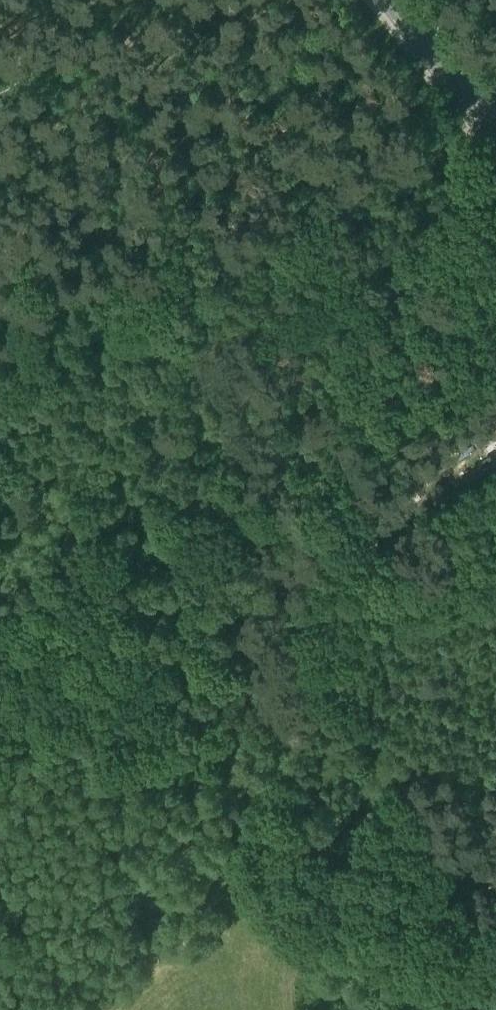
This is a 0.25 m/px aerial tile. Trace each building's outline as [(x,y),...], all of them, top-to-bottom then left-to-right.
[(495,464),(495,462),(490,454),(483,459),(490,469),(495,464)] [(445,457),(435,463),(441,472),(451,465),(445,457)]
